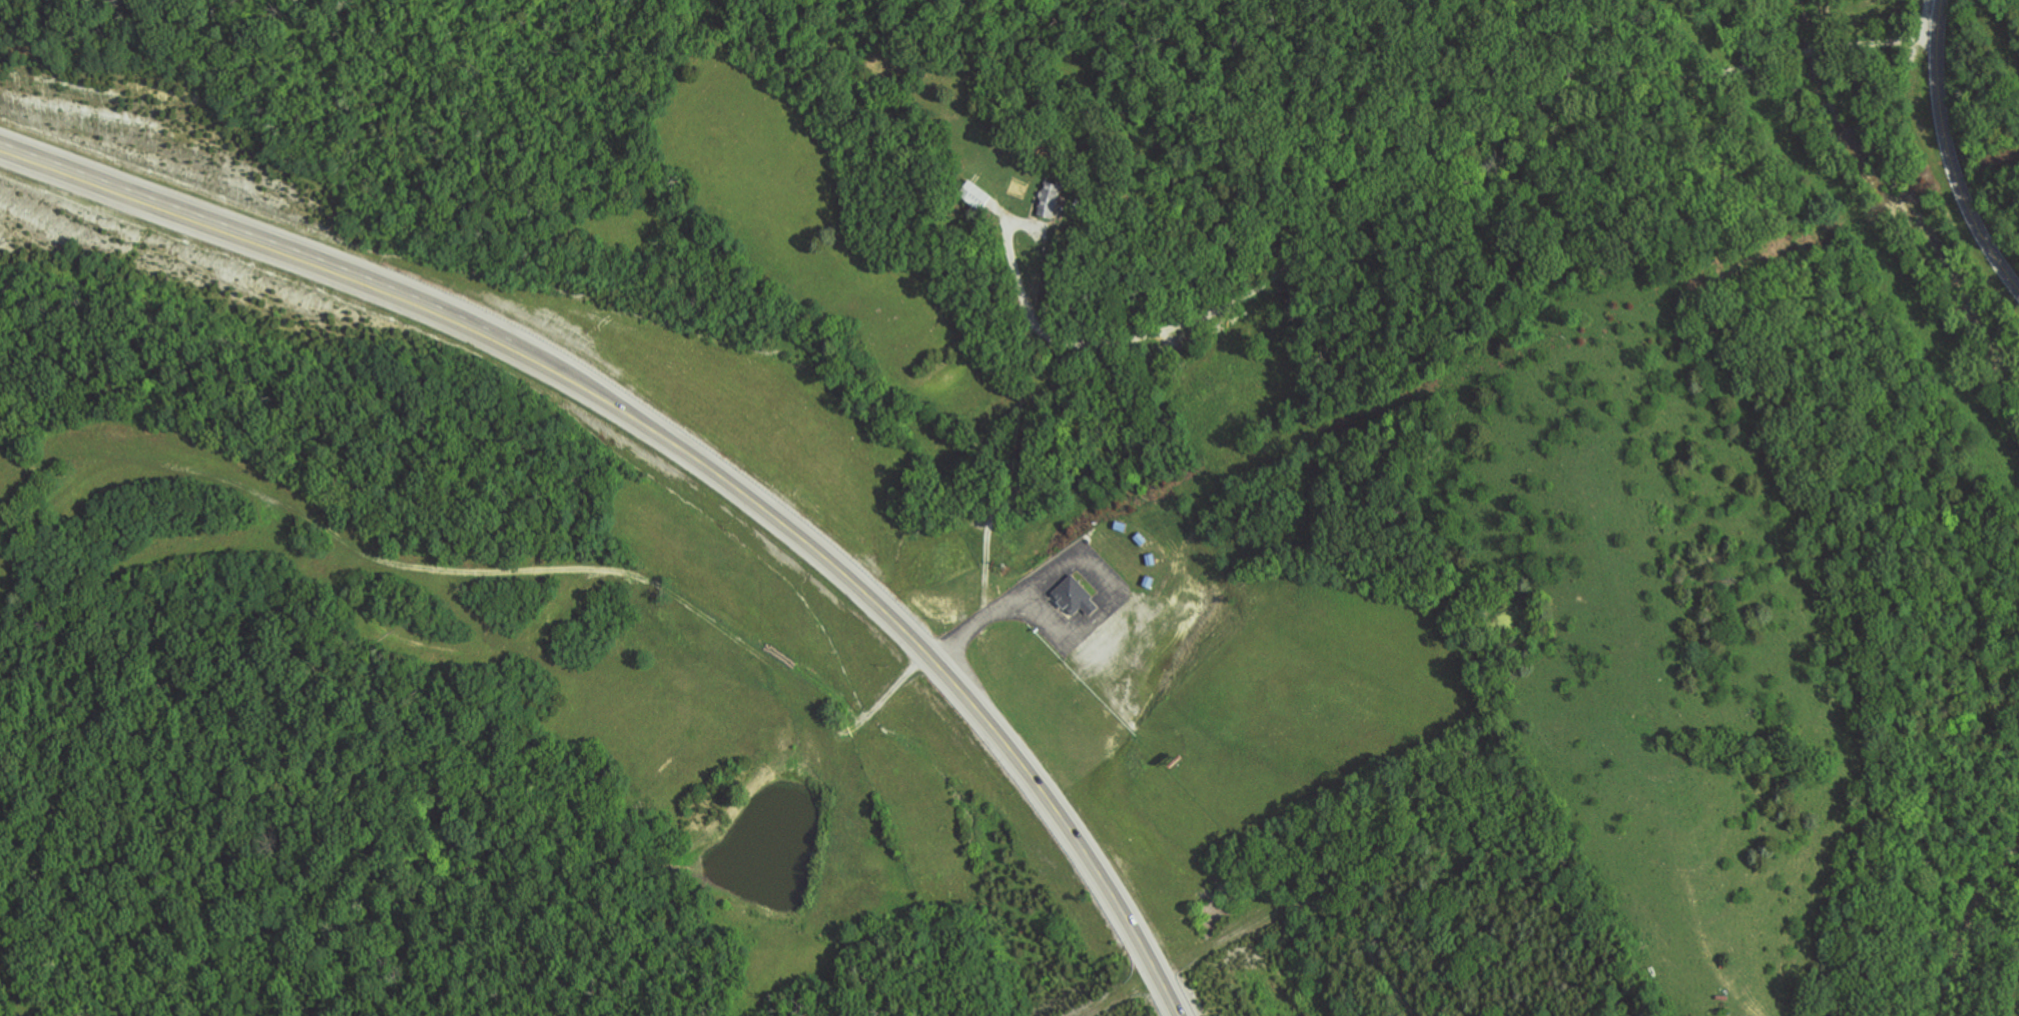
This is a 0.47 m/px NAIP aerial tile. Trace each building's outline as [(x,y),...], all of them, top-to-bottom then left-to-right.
[(1017,127),(1010,135),(1013,138),(1011,140),(1016,145),(1019,142),(1023,145),(1029,137),(1017,127)] [(970,179),(993,196),(989,201),(982,210),(960,194),(970,179)] [(1054,218),(1063,185),(1045,180),(1043,190),(1041,190),(1040,196),(1041,196),(1039,207),(1040,207),(1038,214),(1054,218)] [(1077,198),(1074,211),(1082,213),(1085,204),(1081,203),(1082,199),(1077,198)] [(1071,573),(1050,593),(1071,615),(1080,607),(1086,613),(1088,615),(1096,607),(1094,605),(1088,599),(1092,595),(1071,573)]
